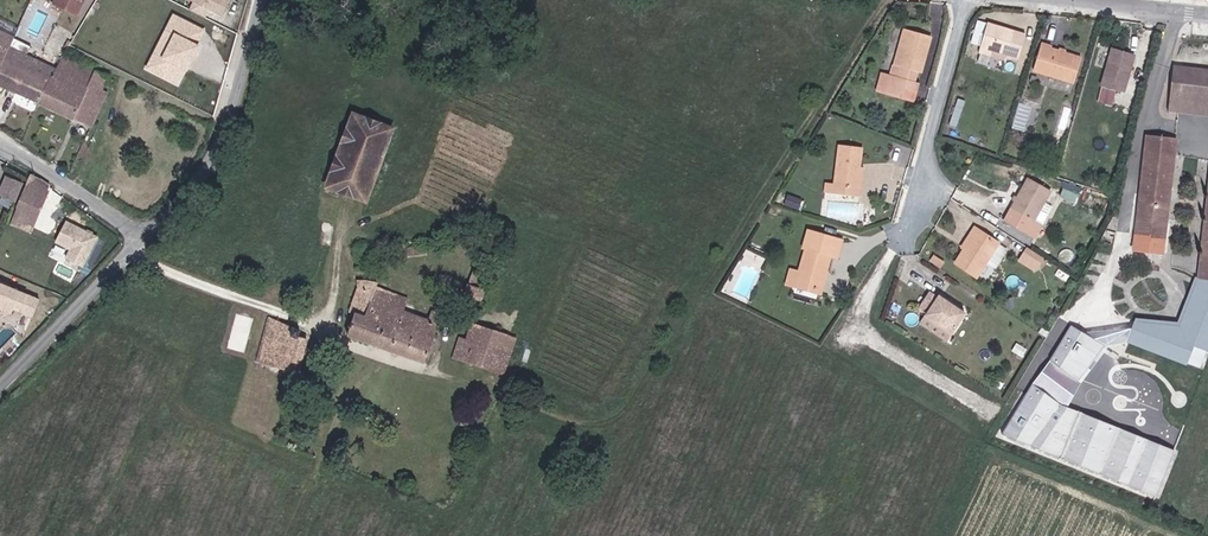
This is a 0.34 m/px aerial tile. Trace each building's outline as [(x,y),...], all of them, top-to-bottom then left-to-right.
[(51,4),(77,17),(85,0),(53,0),(51,4)] [(188,6),(224,18),(231,0),(190,0),(188,6)] [(174,11),(147,69),(183,86),(210,28),(174,11)] [(1006,54),(1005,57),(1018,61),(1026,35),(987,23),(978,52),(992,56),(993,51),(1006,54)] [(898,66),(893,65),(890,74),(886,92),(910,98),(915,81),(917,71),(922,72),(931,37),(903,30),(899,46),(903,48),(898,66)] [(8,46),(12,37),(0,31),(0,63),(8,46)] [(1073,84),(1081,58),(1041,45),(1033,71),(1073,84)] [(0,63),(0,86),(38,103),(48,81),(55,70),(8,46),(0,63)] [(903,48),(899,46),(893,65),(898,66),(903,48)] [(1103,87),(1121,92),(1124,93),(1135,56),(1112,49),(1100,86),(1103,87)] [(48,81),(38,103),(90,127),(107,92),(103,90),(108,78),(64,55),(55,70),(48,81)] [(1173,66),(1167,111),(1207,115),(1207,70),(1173,66)] [(877,90),(886,92),(890,74),(882,72),(877,90)] [(915,81),(910,98),(914,100),(919,82),(915,81)] [(1118,102),(1121,92),(1103,87),(1100,96),(1118,102)] [(1067,137),(1073,109),(1061,107),(1055,135),(1067,137)] [(353,114),(326,187),(366,202),(393,129),(353,114)] [(1137,216),(1167,222),(1176,140),(1146,136),(1137,216)] [(829,193),(856,196),(859,167),(861,148),(839,145),(834,184),(830,183),(829,193)] [(44,231),(60,195),(41,181),(31,176),(10,225),(41,239),(44,231)] [(1042,226),(1034,221),(1045,203),(1051,191),(1027,178),(1003,222),(1035,240),(1042,226)] [(16,202),(23,186),(6,179),(0,193),(0,196),(16,202)] [(1061,196),(1076,200),(1081,186),(1065,181),(1061,196)] [(53,235),(68,199),(60,195),(44,231),(53,235)] [(851,206),(828,203),(827,215),(851,217),(851,214),(852,214),(853,212),(853,210),(852,209),(851,209),(851,206)] [(1045,203),(1034,221),(1042,226),(1053,207),(1045,203)] [(1165,238),(1167,222),(1137,216),(1135,235),(1165,238)] [(71,249),(67,257),(86,266),(101,235),(68,218),(56,242),(71,249)] [(974,228),(969,235),(972,237),(964,249),(954,264),(976,278),(998,243),(974,228)] [(790,270),(787,281),(820,291),(825,272),(830,256),(837,258),(841,240),(807,231),(802,248),(805,249),(799,272),(790,270)] [(1204,231),(1198,279),(1196,279),(1189,300),(1197,303),(1183,341),(1160,332),(1161,323),(1137,323),(1129,343),(1188,365),(1195,347),(1207,353),(1207,232),(1204,231)] [(961,247),(964,249),(972,237),(969,235),(961,247)] [(1165,238),(1135,235),(1133,248),(1163,252),(1165,238)] [(427,254),(426,247),(407,249),(408,256),(427,254)] [(1042,258),(1027,248),(1023,256),(1038,265),(1042,258)] [(1038,265),(1023,256),(1020,260),(1035,269),(1038,265)] [(474,269),(468,284),(478,288),(484,273),(474,269)] [(820,291),(787,281),(785,284),(821,294),(827,273),(825,272),(820,291)] [(1,322),(6,309),(33,320),(43,297),(0,278),(0,321),(1,322)] [(358,286),(349,312),(355,314),(348,335),(424,362),(441,315),(431,311),(428,320),(404,312),(408,299),(388,291),(377,287),(378,284),(357,281),(358,286)] [(478,288),(468,284),(464,294),(481,301),(485,291),(478,288)] [(930,293),(919,308),(927,313),(926,315),(951,332),(964,313),(938,296),(937,298),(930,293)] [(1197,303),(1189,300),(1178,329),(1161,323),(1160,332),(1183,341),(1197,303)] [(951,332),(926,315),(921,323),(946,340),(951,332)] [(298,374),(308,339),(299,337),(301,330),(269,317),(256,362),(298,374)] [(470,323),(465,340),(458,337),(452,358),(504,376),(517,338),(470,323)] [(1103,347),(1069,327),(1049,363),(1076,383),(1103,347)] [(1076,383),(1049,363),(1031,385),(1060,408),(1076,383)] [(1174,452),(1060,408),(1031,385),(1003,434),(1157,498),(1174,452)] [(463,416),(459,424),(467,428),(470,420),(463,416)]
